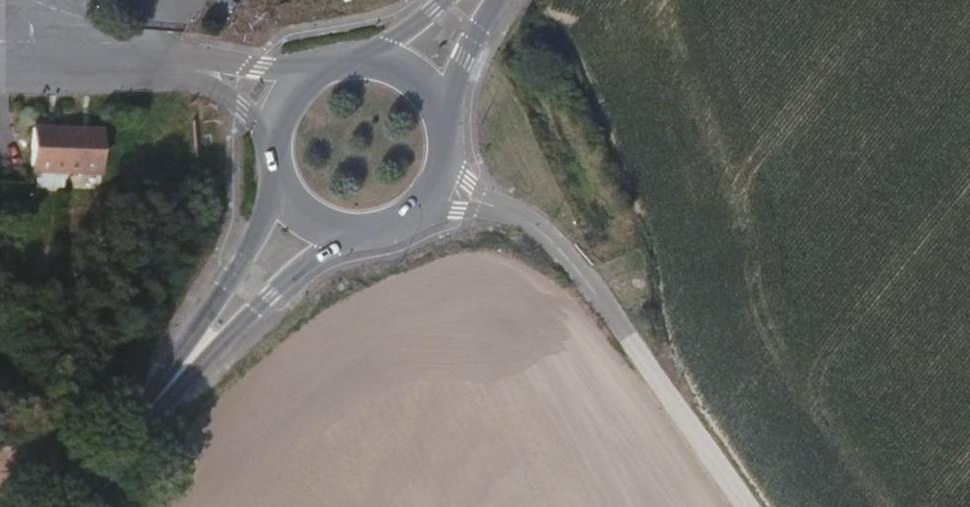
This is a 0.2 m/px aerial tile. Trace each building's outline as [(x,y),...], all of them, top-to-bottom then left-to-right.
[(102,181),(104,133),(31,130),(29,177),(102,181)]
